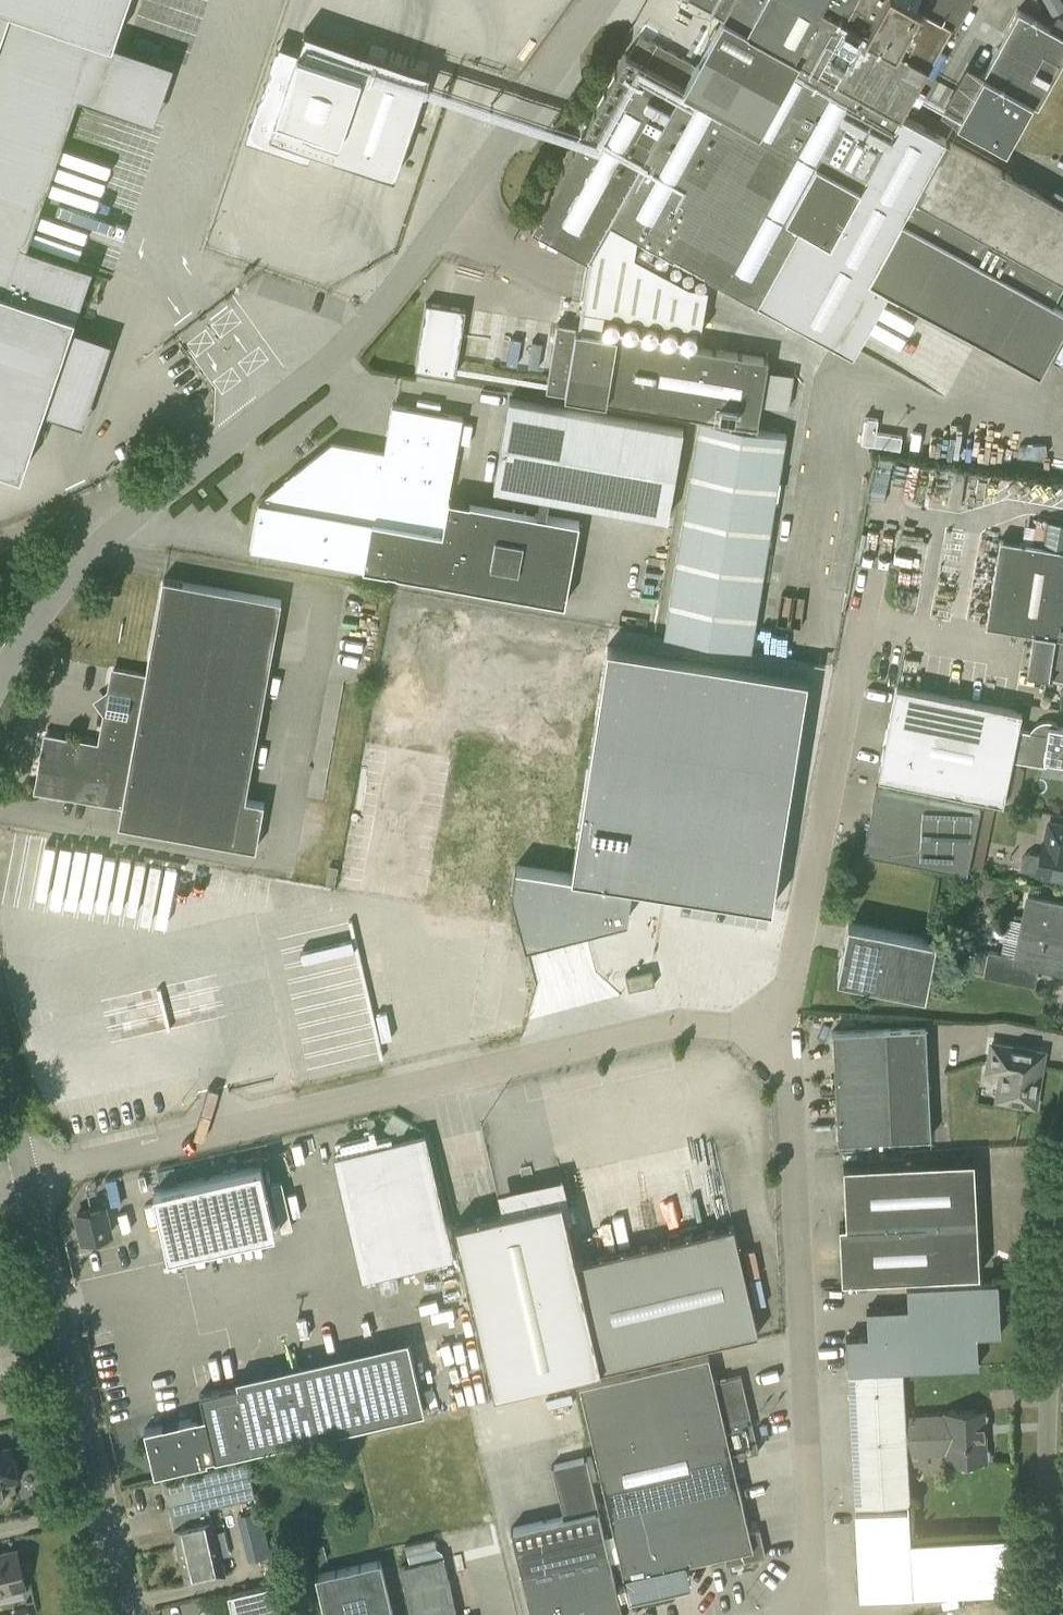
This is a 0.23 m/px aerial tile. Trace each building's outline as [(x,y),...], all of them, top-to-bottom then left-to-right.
[(21,472),(75,314),(76,315),(92,267),(26,244),(78,94),(77,94),(96,36),(110,41),(113,42),(127,0),(0,0),(0,464),(21,472)] [(710,8),(711,9),(713,6),(723,12),(722,14),(745,27),(745,28),(789,52),(751,121),(680,82),(692,61),(640,33),(629,54),(626,52),(531,226),(589,258),(610,220),(829,342),(946,139),(900,114),(927,64),(928,65),(950,26),(954,29),(970,0),(696,0),(710,8)] [(1062,7),(1062,0),(1046,0),(1053,13),(1062,7)] [(1018,9),(958,122),(1007,148),(1023,119),(1033,101),(1039,104),(1059,67),(1062,61),(1062,33),(1051,27),(1018,9)] [(1058,13),(1051,27),(1062,33),(1062,16),(1058,13)] [(303,29),(265,142),(306,156),(309,147),(393,175),(429,71),(303,29)] [(947,139),(914,195),(916,196),(903,218),(902,218),(868,278),(1039,373),(1062,330),(1062,307),(1053,301),(1062,284),(1062,204),(947,139)] [(455,374),(466,308),(426,302),(415,367),(455,374)] [(75,316),(74,328),(99,331),(101,319),(75,316)] [(748,651),(787,437),(757,431),(770,360),(559,323),(547,389),(701,417),(662,636),(748,651)] [(668,517),(684,429),(510,398),(494,486),(668,517)] [(469,443),(472,424),(462,422),(463,417),(393,404),(384,450),(332,441),(259,500),(250,547),(565,603),(579,521),(448,497),(458,441),(469,443)] [(876,442),(880,417),(867,414),(862,440),(876,442)] [(1000,538),(986,624),(1033,632),(1062,637),(1062,548),(1000,538)] [(246,798),(282,599),(163,578),(145,674),(113,669),(99,744),(46,735),(36,789),(122,804),(118,824),(237,845),(255,848),(263,802),(246,798)] [(1033,632),(1027,672),(1062,678),(1062,637),(1033,632)] [(606,644),(570,872),(518,864),(513,891),(524,939),(619,916),(624,880),(765,905),(807,676),(606,644)] [(1002,801),(1021,710),(896,685),(878,776),(1002,801)] [(1061,726),(1059,724),(1056,722),(1053,721),(1050,720),(1047,720),(1044,720),(1041,721),(1038,722),(1036,723),(1033,725),(1031,728),(1030,730),(1018,729),(1013,759),(1046,764),(1047,759),(1062,761),(1062,727),(1061,726)] [(967,871),(980,806),(876,786),(863,850),(939,865),(967,871)] [(1049,822),(1045,841),(1043,840),(1040,853),(1030,851),(1022,857),(1020,868),(1037,872),(1062,878),(1062,824),(1049,822)] [(334,885),(338,867),(329,865),(325,883),(334,885)] [(1000,952),(988,950),(988,952),(977,950),(973,970),(984,973),(983,975),(1012,980),(1016,961),(1061,971),(1062,959),(1062,903),(1027,896),(1023,920),(1007,917),(1000,952)] [(925,994),(936,940),(924,938),(848,922),(837,977),(925,994)] [(629,989),(654,983),(651,969),(626,974),(629,989)] [(165,1071),(228,1060),(212,972),(107,991),(110,1007),(62,1016),(70,1061),(89,1058),(91,1072),(123,1066),(130,1103),(169,1096),(165,1071)] [(838,1141),(892,1138),(930,1136),(925,1026),(887,1028),(832,1030),(838,1141)] [(1041,1069),(1044,1051),(993,1043),(988,1069),(1001,1072),(1007,1079),(1003,1100),(1035,1105),(1039,1083),(1036,1083),(1039,1069),(1041,1069)] [(399,1136),(409,1121),(394,1112),(384,1127),(399,1136)] [(976,1160),(845,1165),(848,1223),(841,1223),(843,1280),(907,1277),(981,1274),(976,1160)] [(259,1162),(151,1186),(166,1252),(274,1228),(259,1162)] [(576,1262),(561,1198),(455,1223),(494,1393),(600,1369),(758,1331),(733,1225),(576,1262)] [(114,1234),(106,1204),(73,1212),(81,1242),(114,1234)] [(847,1371),(904,1368),(980,1365),(978,1334),(1002,1333),(1000,1281),(908,1285),(909,1307),(866,1309),(867,1336),(846,1337),(847,1371)] [(155,1472),(424,1411),(409,1345),(200,1393),(205,1414),(145,1428),(155,1472)] [(758,1450),(741,1374),(715,1380),(709,1354),(580,1384),(629,1597),(674,1586),(670,1565),(724,1553),(727,1564),(766,1555),(759,1528),(750,1530),(732,1456),(758,1450)] [(908,1445),(906,1415),(904,1368),(847,1371),(854,1504),(910,1501),(908,1445)] [(906,1415),(908,1445),(947,1443),(948,1463),(991,1461),(988,1408),(945,1410),(945,1413),(906,1415)] [(22,1472),(19,1459),(14,1456),(11,1446),(0,1448),(0,1482),(2,1481),(8,1485),(15,1483),(22,1472)] [(586,1457),(553,1464),(565,1515),(511,1528),(531,1614),(623,1614),(586,1457)] [(224,1573),(208,1505),(255,1494),(247,1460),(164,1479),(172,1513),(175,1513),(178,1527),(175,1528),(180,1547),(177,1548),(180,1562),(183,1562),(188,1581),(224,1573)] [(258,1508),(240,1513),(251,1559),(269,1554),(258,1508)] [(920,1593),(917,1539),(910,1540),(908,1508),(854,1511),(859,1596),(920,1593)] [(917,1539),(920,1593),(1007,1589),(1004,1535),(917,1539)] [(17,1549),(0,1553),(0,1589),(25,1583),(17,1549)] [(443,1555),(401,1565),(412,1614),(457,1614),(443,1555)] [(381,1559),(315,1575),(325,1614),(394,1614),(381,1559)] [(275,1580),(228,1591),(233,1614),(283,1614),(275,1580)]
